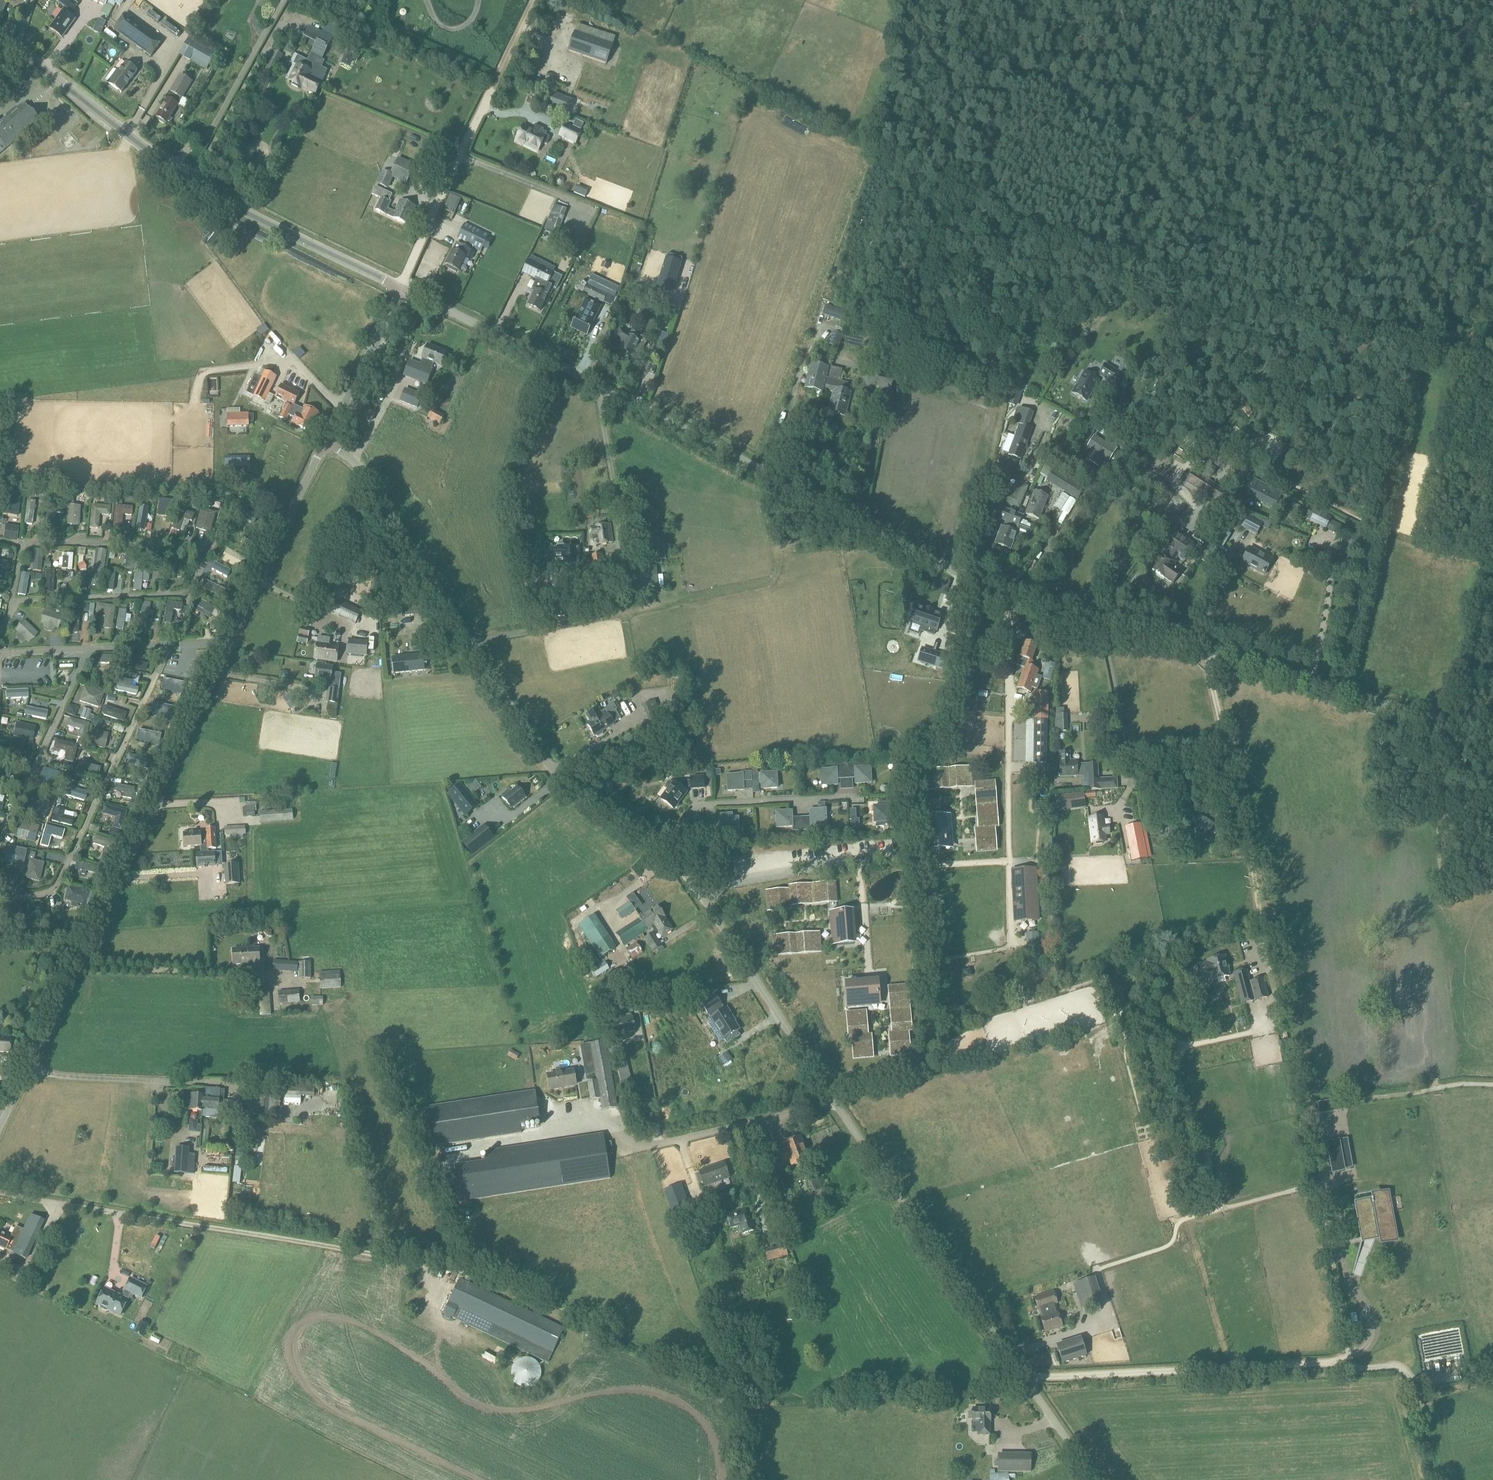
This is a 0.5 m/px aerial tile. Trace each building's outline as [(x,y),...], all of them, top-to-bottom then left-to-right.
[(63,6),(65,7),(70,11),(71,11),(76,3),(71,0),(67,0),(63,6)] [(73,13),(70,11),(65,7),(50,29),(62,37),(75,19),(71,16),(73,13)] [(113,30),(151,57),(164,40),(126,13),(113,30)] [(154,19),(151,23),(160,29),(162,24),(154,19)] [(322,32),(313,49),(311,53),(323,59),(338,27),(327,22),(322,32)] [(578,25),(575,32),(613,45),(615,38),(578,25)] [(613,45),(575,32),(568,51),(607,65),(613,45)] [(94,38),(100,41),(103,35),(97,33),(94,38)] [(184,56),(192,42),(189,40),(180,55),(184,56)] [(193,41),(192,42),(184,56),(184,57),(207,70),(215,54),(193,41)] [(283,55),(274,51),(265,69),(274,74),(283,55)] [(294,64),(297,66),(289,81),(315,95),(321,84),(320,83),(326,71),(319,67),(323,59),(311,53),(307,60),(298,56),(294,64)] [(129,60),(127,63),(119,73),(114,69),(105,81),(121,92),(137,71),(133,68),(135,65),(129,60)] [(165,98),(167,99),(156,117),(167,123),(178,106),(182,99),(192,82),(180,74),(169,92),(169,91),(165,98)] [(549,106),(567,113),(572,101),(554,94),(549,106)] [(40,121),(30,108),(29,109),(26,105),(24,107),(22,105),(18,109),(17,108),(6,116),(7,118),(0,123),(0,153),(40,121)] [(185,118),(190,110),(183,106),(178,114),(185,118)] [(523,124),(514,142),(538,153),(543,143),(545,144),(547,144),(550,138),(549,136),(546,134),(547,132),(534,127),(533,128),(523,124)] [(564,124),(559,135),(576,143),(581,132),(564,124)] [(396,160),(389,174),(388,176),(393,178),(408,185),(415,168),(396,160)] [(388,176),(389,174),(382,171),(376,183),(388,189),(393,178),(388,176)] [(375,186),(371,194),(381,199),(376,210),(408,224),(416,207),(401,200),(395,212),(388,209),(391,202),(389,201),(392,194),(375,186)] [(555,205),(545,229),(557,234),(560,226),(559,225),(565,209),(555,205)] [(458,231),(460,226),(448,222),(446,227),(458,231)] [(489,235),(465,224),(457,238),(474,246),(473,248),(481,252),(489,235)] [(557,234),(557,235),(564,238),(564,241),(569,243),(571,238),(574,231),(560,226),(557,234)] [(462,244),(458,253),(453,251),(446,265),(459,271),(466,257),(470,249),(462,244)] [(666,259),(657,287),(672,291),(681,263),(666,259)] [(529,260),(522,273),(543,284),(547,286),(554,273),(529,260)] [(603,261),(601,267),(608,270),(610,264),(603,261)] [(596,280),(592,287),(607,294),(604,303),(613,307),(617,299),(617,298),(616,297),(620,290),(596,280)] [(539,292),(536,290),(528,305),(540,312),(552,289),(547,286),(543,284),(539,292)] [(607,294),(592,287),(587,285),(583,293),(604,303),(607,294)] [(578,315),(572,328),(587,335),(593,323),(591,322),(593,319),(594,320),(599,310),(584,303),(582,307),(582,306),(577,315),(578,315)] [(826,305),(822,315),(847,323),(851,314),(848,313),(850,308),(835,303),(833,308),(826,305)] [(615,339),(624,344),(620,350),(632,356),(639,344),(644,346),(648,340),(633,332),(631,335),(620,329),(615,339)] [(955,341),(959,333),(952,330),(949,339),(955,341)] [(657,346),(665,348),(669,335),(661,332),(657,346)] [(829,345),(839,349),(844,336),(834,332),(829,345)] [(421,365),(409,360),(403,376),(427,385),(433,370),(431,369),(434,363),(441,366),(447,352),(428,345),(422,359),(423,359),(421,365)] [(1153,356),(1146,366),(1152,370),(1159,360),(1153,356)] [(1122,362),(1117,370),(1124,374),(1129,366),(1122,362)] [(806,388),(822,392),(828,368),(812,364),(806,388)] [(1098,376),(1118,388),(1124,378),(1105,366),(1098,376)] [(265,371),(262,377),(254,373),(245,393),(265,402),(277,377),(265,371)] [(891,391),(895,375),(879,372),(876,388),(891,391)] [(1084,372),(1071,394),(1087,403),(1100,381),(1084,372)] [(848,383),(829,379),(826,390),(833,392),(828,412),(846,416),(852,393),(846,391),(848,383)] [(1016,382),(1008,404),(1017,407),(1025,385),(1016,382)] [(304,406),(303,409),(294,406),(300,393),(282,384),(276,397),(287,403),(279,417),(286,421),(289,416),(295,419),(293,423),(310,431),(319,413),(304,406)] [(400,401),(417,408),(422,395),(405,388),(400,401)] [(1114,421),(1122,409),(1110,403),(1103,415),(1114,421)] [(1014,423),(1020,425),(1009,455),(1021,459),(1032,429),(1028,428),(1033,413),(1020,407),(1014,423)] [(433,409),(428,418),(440,425),(445,416),(433,409)] [(371,424),(376,414),(367,410),(362,419),(371,424)] [(228,413),(228,425),(248,425),(248,413),(228,413)] [(1052,413),(1045,416),(1049,425),(1056,422),(1052,413)] [(1072,420),(1068,428),(1072,431),(1077,423),(1072,420)] [(1094,450),(1088,461),(1097,466),(1101,461),(1103,462),(1105,463),(1107,463),(1109,461),(1117,447),(1108,442),(1104,442),(1095,436),(1089,447),(1094,450)] [(249,458),(227,458),(227,467),(249,467),(249,458)] [(1205,465),(1198,475),(1205,479),(1208,475),(1212,477),(1215,471),(1205,465)] [(1054,469),(1048,479),(1047,480),(1046,481),(1078,500),(1085,489),(1054,469)] [(1194,472),(1187,483),(1208,496),(1215,485),(1205,479),(1198,475),(1195,473),(1194,472)] [(1251,478),(1243,494),(1275,510),(1280,499),(1280,498),(1282,493),(1251,478)] [(1019,509),(1028,487),(1018,483),(1013,495),(998,489),(994,499),(1019,509)] [(1220,488),(1214,499),(1224,506),(1231,495),(1220,488)] [(1039,520),(1049,497),(1034,491),(1025,515),(1039,520)] [(1,514),(15,515),(17,494),(4,492),(1,514)] [(191,502),(198,504),(200,498),(193,495),(191,502)] [(204,497),(202,504),(212,507),(214,500),(204,497)] [(160,499),(157,515),(171,517),(173,501),(160,499)] [(181,500),(179,507),(188,510),(190,503),(181,500)] [(45,527),(45,528),(54,528),(55,513),(64,513),(64,505),(47,504),(47,508),(47,510),(45,526),(45,527)] [(1058,522),(1065,507),(1059,504),(1051,519),(1058,522)] [(995,505),(991,517),(1006,523),(1004,527),(1001,526),(994,545),(1011,551),(1014,541),(1016,542),(1018,537),(1028,540),(1032,530),(1020,526),(1023,516),(995,505)] [(67,506),(66,524),(79,525),(80,507),(67,506)] [(92,506),(90,528),(98,528),(99,514),(109,515),(110,507),(92,506)] [(113,526),(121,527),(122,514),(131,515),(132,507),(115,506),(113,526)] [(1304,519),(1320,526),(1326,529),(1332,517),(1311,507),(1304,519)] [(200,508),(195,528),(209,532),(214,512),(200,508)] [(177,509),(171,528),(178,530),(182,518),(191,521),(193,514),(177,509)] [(1257,536),(1263,523),(1239,511),(1232,523),(1257,536)] [(163,538),(163,517),(155,517),(155,538),(163,538)] [(17,540),(18,526),(5,524),(3,539),(17,540)] [(614,542),(611,524),(591,527),(592,537),(593,537),(593,539),(596,538),(597,545),(614,542)] [(38,526),(33,533),(38,537),(43,530),(38,526)] [(186,540),(188,527),(182,526),(180,538),(186,540)] [(1205,532),(1200,541),(1204,544),(1209,534),(1205,532)] [(1182,560),(1192,547),(1175,534),(1165,548),(1171,552),(1167,559),(1160,554),(1149,570),(1164,580),(1164,579),(1173,585),(1181,574),(1173,568),(1176,563),(1175,562),(1178,557),(1182,560)] [(583,548),(564,548),(554,548),(554,558),(564,558),(564,564),(576,564),(576,563),(578,563),(578,557),(583,557),(583,548)] [(1273,560),(1250,548),(1242,563),(1264,575),(1273,560)] [(93,568),(103,570),(107,551),(96,549),(93,568)] [(171,549),(169,555),(176,557),(178,551),(171,549)] [(66,556),(62,556),(61,568),(71,569),(72,553),(67,552),(66,556)] [(1355,553),(1349,552),(1347,562),(1353,563),(1355,553)] [(594,574),(605,572),(603,553),(591,555),(591,556),(592,565),(593,574),(594,574)] [(592,565),(591,556),(583,557),(584,566),(592,565)] [(8,569),(9,562),(0,560),(0,568),(8,569)] [(83,563),(77,565),(80,571),(85,568),(86,567),(84,562),(83,563)] [(135,570),(134,590),(141,590),(142,582),(147,582),(148,571),(135,570)] [(605,572),(594,574),(596,591),(607,589),(605,572)] [(581,594),(565,589),(561,602),(576,607),(581,594)] [(603,602),(603,597),(602,593),(581,595),(581,605),(603,602)] [(204,614),(206,611),(211,614),(215,608),(197,598),(193,604),(202,609),(200,612),(204,614)] [(166,600),(163,622),(171,623),(173,609),(180,610),(182,603),(166,600)] [(347,604),(338,600),(332,612),(342,616),(347,604)] [(412,601),(400,603),(403,616),(423,613),(421,602),(413,603),(412,601)] [(576,607),(561,602),(559,607),(563,609),(562,612),(566,614),(567,610),(574,612),(576,607)] [(115,606),(96,603),(95,611),(105,613),(103,627),(111,629),(115,606)] [(153,613),(149,612),(150,605),(142,603),(138,627),(146,628),(148,617),(152,618),(153,613)] [(912,623),(908,632),(919,635),(921,631),(934,635),(935,630),(936,631),(942,615),(917,607),(914,617),(912,616),(911,618),(912,619),(913,619),(912,623)] [(307,645),(311,629),(301,627),(297,643),(307,645)] [(93,628),(91,635),(98,636),(100,629),(93,628)] [(367,656),(368,641),(349,639),(348,655),(367,656)] [(1025,642),(1017,666),(1024,668),(1025,665),(1031,668),(1034,660),(1032,660),(1037,647),(1025,643),(1025,642)] [(318,660),(326,661),(337,662),(339,646),(317,643),(315,660),(318,660)] [(922,649),(918,661),(937,667),(941,655),(922,649)] [(422,654),(392,657),(394,673),(424,670),(422,654)] [(116,655),(95,655),(95,663),(109,663),(109,672),(116,672),(116,655)] [(941,655),(937,667),(948,671),(952,658),(941,655)] [(171,657),(171,669),(191,668),(190,656),(171,657)] [(6,659),(1,686),(8,686),(8,688),(31,688),(31,680),(46,679),(45,657),(6,659)] [(326,666),(317,665),(316,678),(331,680),(329,689),(328,689),(327,702),(338,704),(341,674),(332,673),(333,667),(326,666)] [(1024,668),(1017,688),(1031,693),(1032,688),(1037,690),(1041,677),(1037,675),(1039,670),(1031,668),(1028,667),(1025,665),(1024,668)] [(1052,674),(1044,672),(1042,678),(1051,681),(1052,674)] [(113,690),(136,695),(137,688),(129,686),(131,680),(120,678),(118,684),(115,683),(113,690)] [(179,694),(181,683),(163,679),(160,690),(179,694)] [(84,687),(79,701),(98,707),(103,693),(84,687)] [(293,691),(283,698),(290,710),(301,703),(293,691)] [(1048,692),(1033,692),(1033,725),(1034,726),(1033,764),(1046,764),(1047,710),(1048,710),(1048,692)] [(643,704),(644,706),(651,723),(670,714),(667,707),(659,711),(654,700),(643,704)] [(168,720),(170,709),(152,705),(149,716),(168,720)] [(615,710),(609,714),(606,710),(601,713),(599,709),(587,715),(592,723),(588,725),(594,735),(614,724),(614,723),(621,719),(615,710)] [(624,725),(630,723),(625,710),(620,712),(624,725)] [(81,712),(80,718),(88,720),(92,721),(93,716),(90,715),(81,712)] [(69,718),(67,726),(79,729),(77,737),(85,739),(89,723),(69,718)] [(93,718),(91,726),(101,728),(103,720),(93,718)] [(16,722),(13,736),(32,739),(35,726),(16,722)] [(91,730),(88,744),(104,748),(107,734),(91,730)] [(156,747),(159,736),(141,730),(137,741),(156,747)] [(693,735),(676,736),(677,748),(694,747),(693,735)] [(79,738),(76,744),(83,747),(86,742),(79,738)] [(76,745),(55,740),(53,748),(66,751),(64,760),(72,762),(76,745)] [(1097,764),(1088,764),(1078,764),(1077,760),(1070,761),(1070,752),(1059,753),(1060,778),(1078,778),(1078,777),(1088,777),(1089,790),(1117,789),(1116,778),(1098,779),(1097,764)] [(0,761),(0,763),(20,768),(22,760),(9,757),(9,754),(5,753),(5,756),(1,756),(0,761)] [(895,771),(904,767),(900,758),(890,763),(895,771)] [(79,763),(77,770),(98,776),(100,768),(86,764),(87,761),(82,760),(81,763),(79,763)] [(832,770),(821,770),(822,786),(837,785),(837,778),(846,778),(846,764),(832,765),(832,770)] [(859,768),(859,764),(846,764),(846,778),(855,778),(856,784),(871,783),(870,768),(859,768)] [(63,772),(44,767),(41,778),(44,779),(50,780),(60,783),(63,772)] [(971,768),(925,771),(927,790),(932,790),(932,786),(967,784),(967,787),(972,787),(971,768)] [(776,773),(761,773),(761,774),(762,784),(762,789),(777,788),(776,773)] [(728,791),(743,790),(743,774),(727,775),(728,791)] [(691,789),(703,788),(703,776),(691,777),(691,781),(685,781),(680,787),(674,782),(673,783),(671,782),(669,782),(666,785),(666,788),(668,789),(661,799),(674,809),(687,792),(686,791),(689,786),(691,786),(691,789)] [(139,782),(138,789),(144,791),(146,784),(139,782)] [(998,827),(994,782),(975,783),(976,788),(979,788),(982,823),(978,823),(979,828),(980,846),(977,846),(977,852),(996,850),(995,828),(998,827)] [(132,787),(114,784),(113,790),(123,792),(122,797),(130,798),(132,787)] [(479,806),(461,784),(447,795),(466,817),(479,806)] [(509,791),(503,796),(512,808),(525,797),(517,787),(511,792),(509,791)] [(1085,806),(1083,793),(1056,796),(1057,810),(1085,806)] [(876,822),(876,827),(883,826),(883,821),(891,821),(890,805),(889,805),(889,801),(880,801),(880,802),(878,802),(878,806),(874,806),(874,822),(876,822)] [(126,811),(104,804),(102,813),(116,817),(113,827),(121,830),(126,811)] [(254,807),(247,807),(243,807),(244,817),(255,817),(254,807)] [(63,816),(64,812),(55,809),(52,821),(72,826),(74,819),(63,816)] [(260,811),(261,823),(294,820),(292,809),(260,811)] [(810,810),(811,826),(826,825),(825,810),(810,810)] [(792,827),(792,818),(792,811),(776,812),(777,828),(792,827)] [(1214,825),(1198,813),(1191,823),(1207,834),(1214,825)] [(717,831),(732,830),(731,814),(716,815),(717,831)] [(953,840),(951,815),(927,816),(929,850),(949,849),(948,841),(953,840)] [(802,831),(801,817),(792,818),(792,827),(793,832),(802,831)] [(811,826),(810,817),(801,817),(802,831),(811,831),(811,826)] [(1103,817),(1089,818),(1092,844),(1107,842),(1106,835),(1110,835),(1108,826),(1105,826),(1103,817)] [(860,818),(857,818),(850,818),(851,829),(861,829),(860,818)] [(19,821),(17,829),(30,832),(27,841),(34,842),(36,834),(38,826),(19,821)] [(260,831),(294,828),(293,822),(260,825),(260,831)] [(473,856),(495,838),(484,824),(462,843),(473,856)] [(1148,858),(1141,826),(1141,824),(1125,827),(1132,862),(1148,859),(1148,858)] [(46,826),(41,844),(48,846),(51,836),(61,839),(64,831),(46,826)] [(245,826),(225,827),(226,836),(246,835),(245,826)] [(1177,827),(1170,826),(1167,847),(1175,848),(1177,827)] [(215,828),(207,828),(207,835),(208,845),(208,849),(216,849),(215,828)] [(847,836),(846,828),(837,828),(837,837),(847,836)] [(113,829),(111,837),(117,839),(120,831),(113,829)] [(201,833),(184,834),(185,847),(201,846),(201,845),(208,845),(207,835),(201,836),(201,833)] [(115,841),(95,835),(93,843),(105,846),(102,857),(109,860),(115,841)] [(27,849),(6,845),(4,854),(17,857),(16,865),(23,867),(27,849)] [(201,845),(201,846),(202,854),(197,854),(197,867),(216,866),(215,853),(209,853),(208,849),(208,845),(201,845)] [(29,859),(25,877),(39,881),(43,862),(29,859)] [(100,866),(76,861),(75,868),(82,869),(81,873),(85,874),(86,870),(98,873),(100,866)] [(226,884),(240,884),(238,864),(225,865),(226,884)] [(1015,914),(1038,913),(1036,869),(1013,870),(1015,914)] [(0,873),(0,886),(11,888),(14,876),(0,873)] [(89,881),(87,886),(93,889),(95,884),(96,882),(91,879),(89,881)] [(788,886),(789,889),(765,891),(767,912),(770,911),(770,908),(793,906),(793,903),(814,901),(814,905),(816,904),(816,901),(837,899),(836,882),(788,886)] [(68,886),(65,899),(84,904),(88,891),(68,886)] [(89,891),(87,898),(85,905),(91,907),(93,900),(95,893),(89,891)] [(635,910),(629,902),(616,912),(622,920),(635,910)] [(645,915),(644,914),(639,918),(647,931),(653,928),(652,927),(654,925),(664,919),(665,918),(658,907),(645,915)] [(41,923),(33,924),(34,931),(50,929),(47,908),(39,909),(41,923)] [(836,937),(837,946),(857,944),(854,909),(829,912),(831,938),(836,937)] [(579,926),(585,936),(601,925),(595,915),(579,926)] [(647,931),(639,918),(615,934),(624,947),(647,931)] [(654,925),(652,927),(653,928),(656,933),(659,931),(662,937),(672,930),(664,919),(654,925)] [(31,922),(24,923),(26,933),(33,931),(31,922)] [(644,938),(653,953),(658,950),(660,953),(665,950),(654,932),(644,938)] [(772,936),(773,957),(822,953),(820,932),(772,936)] [(642,952),(637,943),(637,942),(627,948),(629,950),(627,951),(632,959),(643,953),(642,952)] [(234,965),(252,964),(252,967),(260,967),(259,948),(233,949),(234,965)] [(592,950),(580,958),(585,967),(597,959),(592,950)] [(1225,957),(1207,961),(1208,963),(1194,966),(1197,979),(1211,976),(1212,981),(1229,976),(1225,957)] [(298,962),(283,961),(282,972),(298,973),(298,962)] [(299,963),(299,974),(299,979),(312,978),(311,962),(299,963)] [(596,977),(610,969),(605,962),(592,970),(596,977)] [(1233,973),(1241,1005),(1269,998),(1264,978),(1250,981),(1247,969),(1233,973)] [(340,971),(320,972),(320,989),(341,988),(340,971)] [(1148,975),(1139,982),(1142,987),(1152,980),(1148,975)] [(628,977),(608,980),(609,990),(629,988),(628,977)] [(878,993),(877,981),(847,984),(849,1006),(871,1004),(871,999),(878,999),(878,995),(878,993)] [(269,985),(253,986),(253,992),(261,992),(261,996),(270,995),(269,985)] [(912,1031),(908,986),(889,987),(889,993),(892,992),(896,1027),(892,1028),(894,1050),(891,1051),(891,1056),(910,1054),(908,1032),(912,1031)] [(280,1004),(300,1002),(299,990),(279,992),(280,1004)] [(724,1039),(727,1044),(740,1036),(737,1031),(739,1030),(734,1022),(735,1021),(726,1008),(724,1010),(721,1006),(722,1006),(715,995),(701,1004),(708,1014),(711,1018),(707,1021),(720,1042),(724,1039)] [(312,1005),(317,1005),(323,1005),(323,997),(311,997),(312,1005)] [(322,1016),(322,1008),(310,1008),(310,1017),(322,1016)] [(864,1030),(863,1012),(847,1013),(849,1037),(852,1036),(854,1059),(873,1057),(873,1052),(869,1052),(867,1030),(864,1030)] [(614,1020),(617,1034),(635,1030),(632,1017),(614,1020)] [(618,1036),(620,1049),(639,1045),(637,1033),(618,1036)] [(10,1039),(0,1038),(0,1051),(9,1052),(10,1039)] [(596,1074),(597,1080),(600,1099),(602,1110),(618,1108),(606,1040),(590,1043),(594,1066),(596,1074)] [(727,1052),(718,1058),(723,1066),(733,1060),(727,1052)] [(507,1064),(516,1069),(520,1062),(511,1057),(507,1064)] [(594,1066),(584,1068),(585,1076),(596,1074),(594,1066)] [(557,1073),(547,1075),(550,1090),(576,1086),(574,1071),(565,1072),(564,1067),(556,1068),(557,1073)] [(270,1113),(271,1095),(271,1094),(264,1094),(265,1080),(254,1080),(254,1085),(249,1085),(247,1112),(259,1113),(260,1112),(270,1113)] [(600,1099),(597,1080),(587,1081),(590,1100),(600,1099)] [(277,1084),(277,1092),(291,1092),(292,1085),(277,1084)] [(315,1086),(307,1085),(306,1093),(314,1094),(315,1086)] [(203,1112),(203,1117),(219,1118),(219,1112),(220,1098),(219,1098),(220,1090),(220,1089),(211,1089),(211,1093),(204,1093),(204,1098),(203,1112)] [(188,1095),(187,1102),(189,1102),(189,1110),(198,1111),(203,1112),(204,1098),(204,1093),(204,1091),(194,1091),(193,1095),(191,1095),(188,1095)] [(540,1123),(535,1091),(430,1107),(436,1146),(521,1133),(520,1126),(540,1123)] [(1169,1107),(1159,1110),(1161,1118),(1171,1114),(1169,1107)] [(198,1124),(189,1124),(188,1132),(201,1133),(202,1125),(198,1124)] [(764,1130),(751,1134),(750,1134),(753,1141),(754,1141),(756,1140),(760,1151),(769,1148),(764,1130)] [(604,1133),(485,1152),(486,1160),(486,1161),(492,1197),(611,1179),(607,1155),(613,1154),(611,1142),(605,1143),(604,1133)] [(783,1144),(784,1146),(774,1150),(776,1154),(778,1153),(781,1160),(789,1158),(792,1166),(809,1160),(800,1137),(783,1144)] [(1347,1140),(1327,1143),(1332,1172),(1343,1170),(1342,1160),(1350,1158),(1347,1140)] [(177,1148),(175,1172),(187,1173),(189,1154),(189,1149),(177,1148)] [(236,1161),(251,1163),(252,1156),(245,1155),(245,1153),(240,1153),(240,1155),(236,1154),(236,1161)] [(486,1161),(456,1166),(458,1179),(461,1202),(492,1197),(486,1161)] [(698,1171),(704,1186),(730,1177),(725,1161),(698,1171)] [(823,1189),(818,1174),(806,1178),(812,1192),(823,1189)] [(672,1212),(689,1206),(681,1184),(664,1190),(672,1212)] [(715,1201),(715,1200),(711,1193),(706,1195),(709,1203),(715,1201)] [(828,1194),(819,1198),(822,1208),(832,1204),(828,1194)] [(755,1230),(752,1221),(748,1219),(745,1210),(727,1216),(731,1228),(740,1225),(743,1234),(755,1230)] [(1389,1218),(1361,1223),(1365,1245),(1371,1244),(1373,1257),(1399,1253),(1396,1231),(1392,1231),(1389,1218)] [(10,1237),(0,1233),(0,1247),(12,1253),(23,1230),(15,1226),(10,1237)] [(784,1244),(764,1249),(768,1262),(788,1256),(784,1244)] [(1073,1284),(1081,1309),(1103,1302),(1095,1277),(1073,1284)] [(449,1302),(459,1307),(553,1352),(565,1328),(460,1278),(449,1302)] [(106,1311),(109,1310),(120,1316),(128,1300),(131,1293),(141,1298),(147,1287),(130,1279),(125,1290),(126,1290),(122,1297),(118,1295),(118,1297),(113,1294),(114,1293),(105,1289),(97,1304),(100,1306),(101,1308),(106,1311)] [(1057,1312),(1054,1305),(1058,1303),(1054,1291),(1034,1298),(1038,1310),(1041,1309),(1043,1316),(1040,1317),(1045,1333),(1062,1327),(1057,1312)] [(459,1307),(449,1302),(443,1314),(453,1318),(548,1363),(553,1352),(459,1307)] [(141,1321),(135,1333),(142,1336),(148,1325),(141,1321)] [(1109,1334),(1116,1331),(1112,1322),(1105,1324),(1109,1334)] [(1062,1363),(1085,1356),(1080,1338),(1057,1346),(1062,1363)] [(152,1350),(160,1352),(162,1345),(153,1344),(152,1350)] [(1028,1357),(1038,1355),(1035,1347),(1026,1349),(1028,1357)] [(1025,1350),(1009,1354),(1012,1364),(1028,1360),(1025,1350)] [(512,1376),(513,1379),(514,1381),(516,1383),(518,1385),(520,1387),(523,1388),(525,1388),(528,1388),(531,1388),(533,1387),(536,1385),(538,1383),(539,1381),(541,1379),(542,1376),(542,1374),(542,1371),(541,1368),(540,1366),(539,1363),(537,1361),(535,1360),(532,1359),(530,1358),(527,1358),(524,1358),(521,1358),(519,1360),(517,1361),(515,1363),(513,1365),(512,1368),(512,1371),(511,1373),(512,1376)] [(973,1412),(968,1412),(968,1419),(973,1419),(973,1421),(972,1421),(972,1423),(977,1422),(977,1432),(977,1436),(991,1436),(991,1421),(991,1409),(973,1409),(973,1412)] [(1008,1455),(999,1455),(999,1472),(1008,1472),(1008,1455)]
